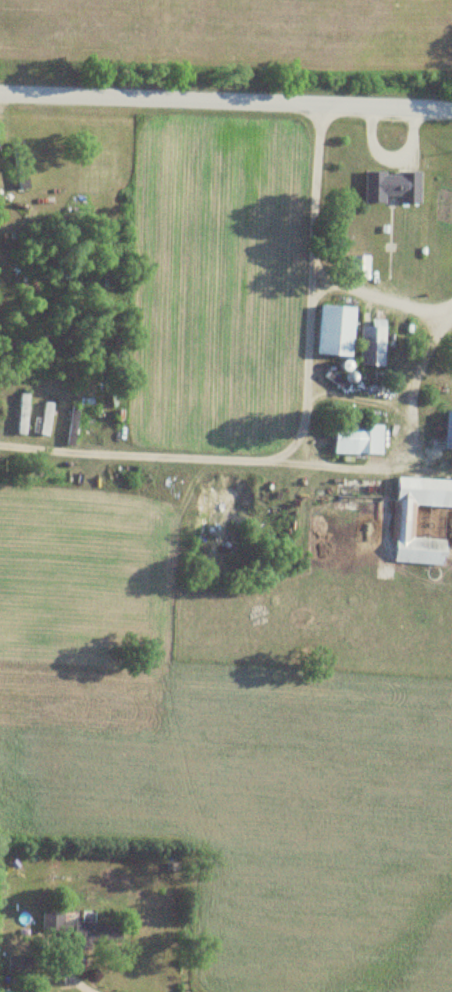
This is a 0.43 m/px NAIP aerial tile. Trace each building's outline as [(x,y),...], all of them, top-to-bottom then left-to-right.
[(420,172),(364,171),(363,203),(384,203),(384,195),(398,195),(398,203),(419,203),(420,172)] [(368,255),(350,255),(350,278),(368,278),(368,255)] [(317,354),(351,356),(353,306),(319,304),(317,354)] [(384,326),(360,326),(360,367),(384,367),(384,326)] [(26,394),(17,394),(17,434),(26,434),(26,394)] [(49,403),(41,403),(41,436),(49,436),(49,403)] [(74,444),(77,408),(69,407),(66,443),(74,444)] [(377,424),(356,424),(356,454),(377,454),(377,424)] [(380,454),(390,455),(391,429),(381,429),(380,454)] [(445,539),(414,537),(415,506),(451,507),(451,479),(395,477),(391,562),(444,564),(445,539)] [(114,947),(114,923),(63,922),(63,946),(114,947)]
